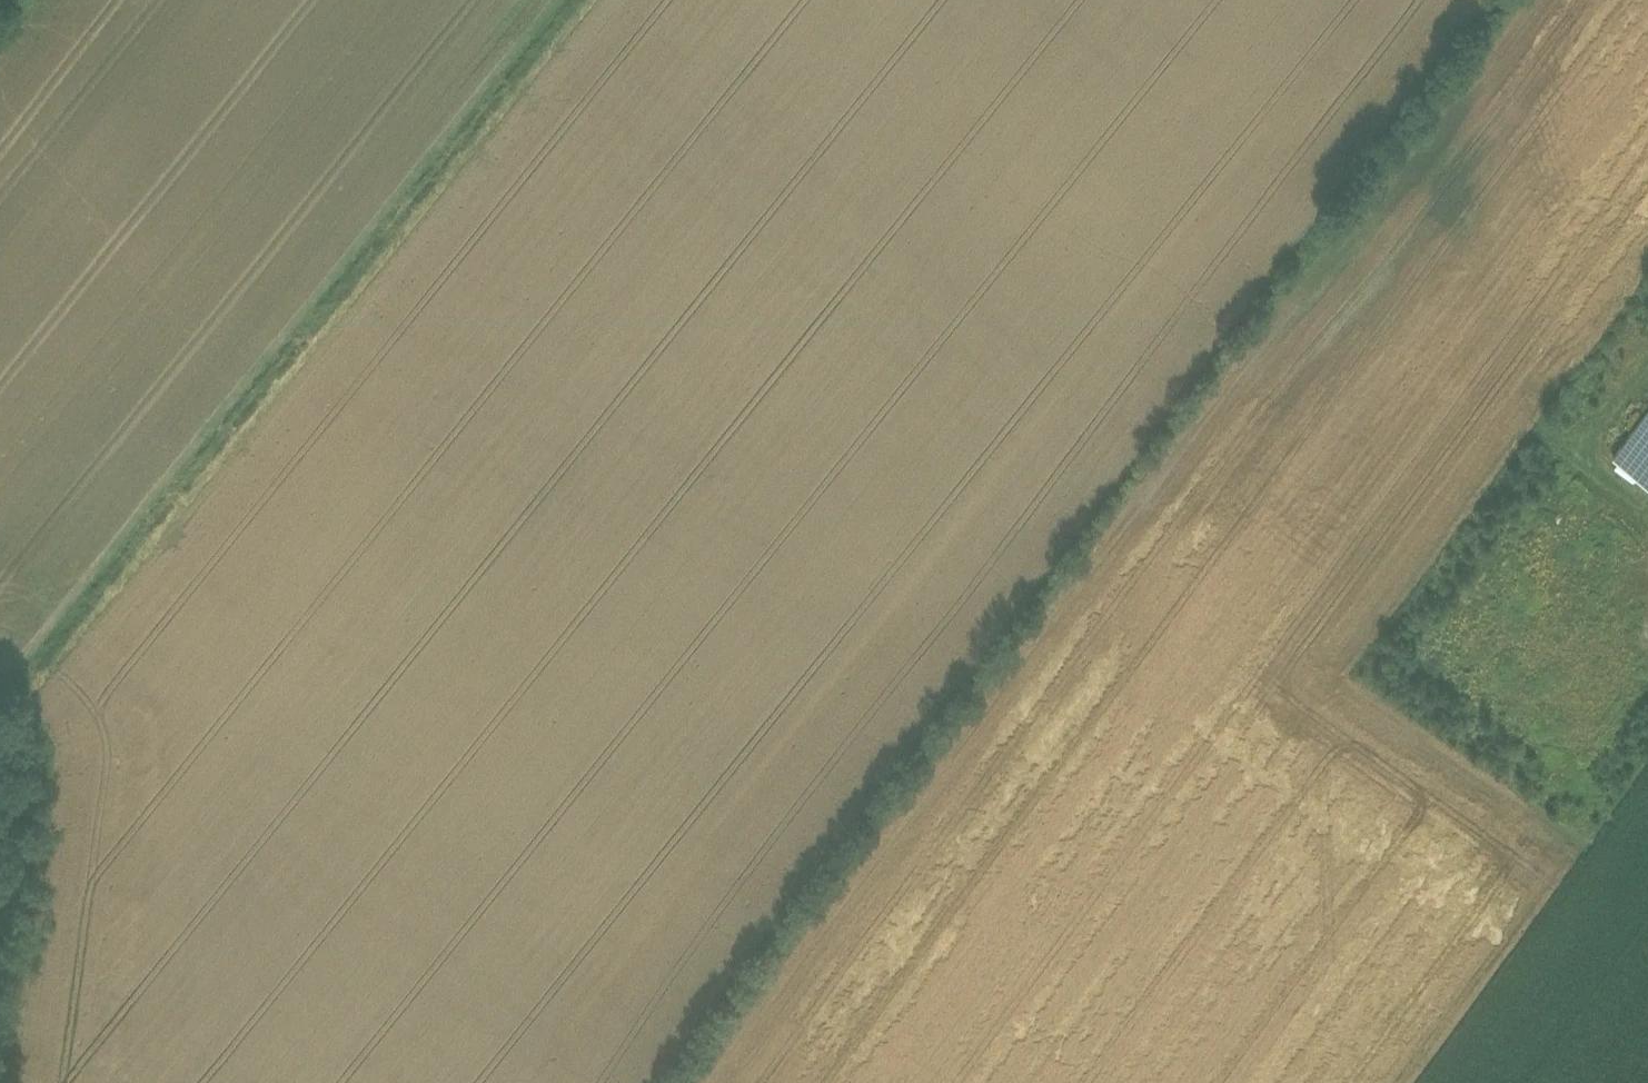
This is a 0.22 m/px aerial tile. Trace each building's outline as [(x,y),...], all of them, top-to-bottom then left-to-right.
[(1610,455),(1647,483),(1647,402),(1610,455)]
